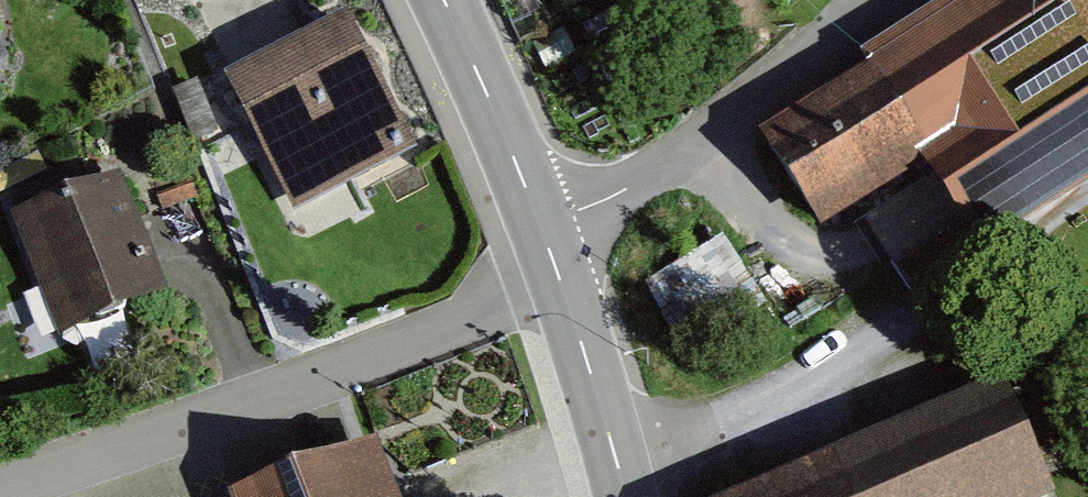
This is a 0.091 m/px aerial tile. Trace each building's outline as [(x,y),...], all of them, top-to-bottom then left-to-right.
[(835,237),(1087,86),(1087,0),(1004,0),(775,137),(835,237)] [(429,156),(365,24),(228,89),(292,222),(429,156)] [(122,179),(20,215),(67,349),(169,313),(122,179)] [(864,471),(875,496),(1072,496),(1031,401),(864,471)] [(267,496),(413,496),(397,451),(267,496)] [(801,496),(875,496),(864,471),(801,496)]
